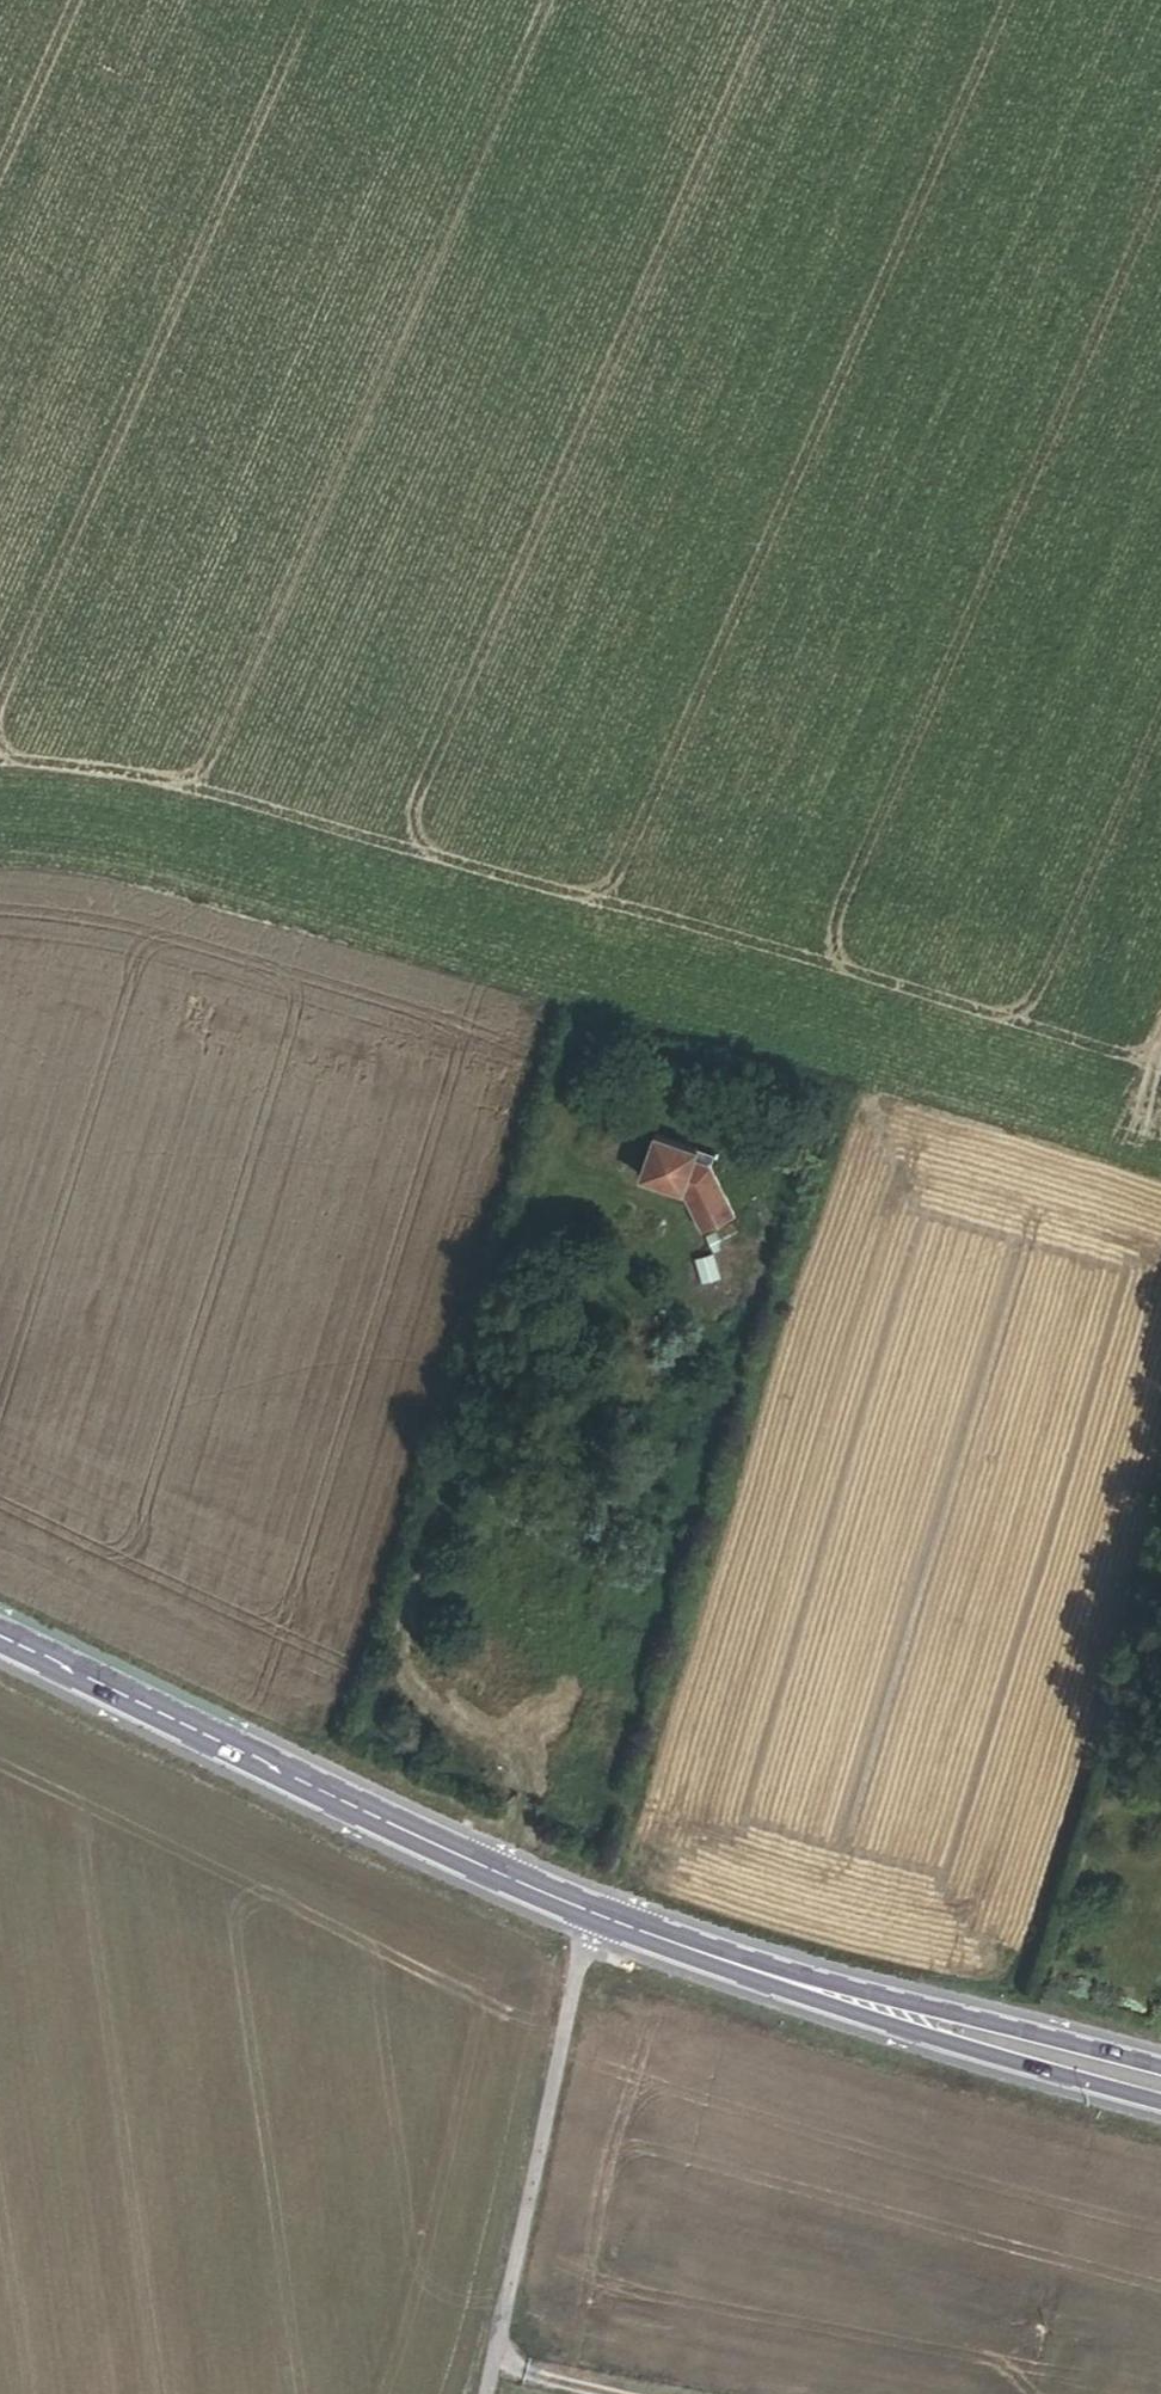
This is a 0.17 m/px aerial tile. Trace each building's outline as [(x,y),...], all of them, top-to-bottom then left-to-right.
[(660,1132),(644,1174),(686,1190),(711,1241),(750,1221),(728,1170),(711,1164),(716,1152),(660,1132)]
